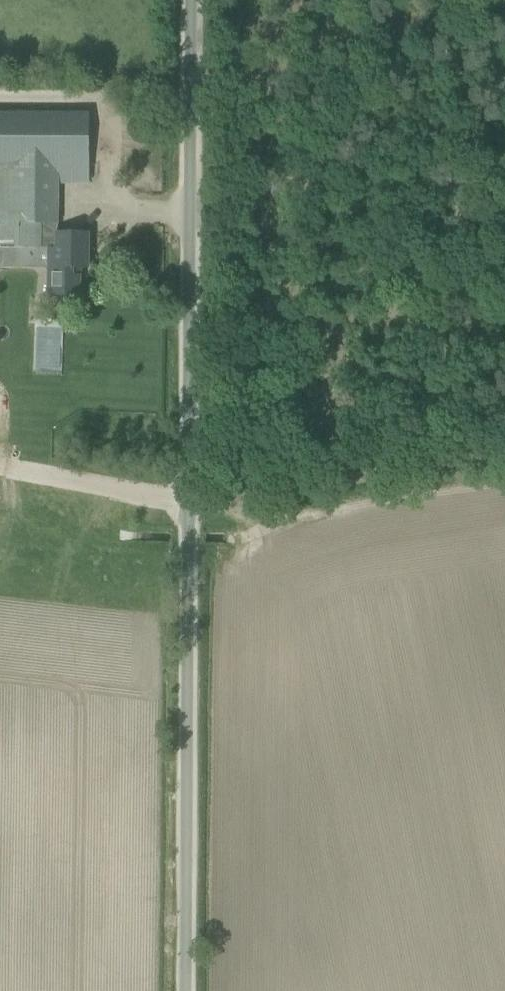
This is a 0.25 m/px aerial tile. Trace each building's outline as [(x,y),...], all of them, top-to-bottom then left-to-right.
[(19,268),(19,260),(32,260),(32,250),(42,249),(42,226),(59,226),(59,202),(59,183),(59,161),(89,162),(90,114),(16,113),(0,113),(0,268),(19,268)] [(49,266),(49,295),(79,295),(80,267),(88,267),(89,233),(59,233),(49,234),(49,266)]
